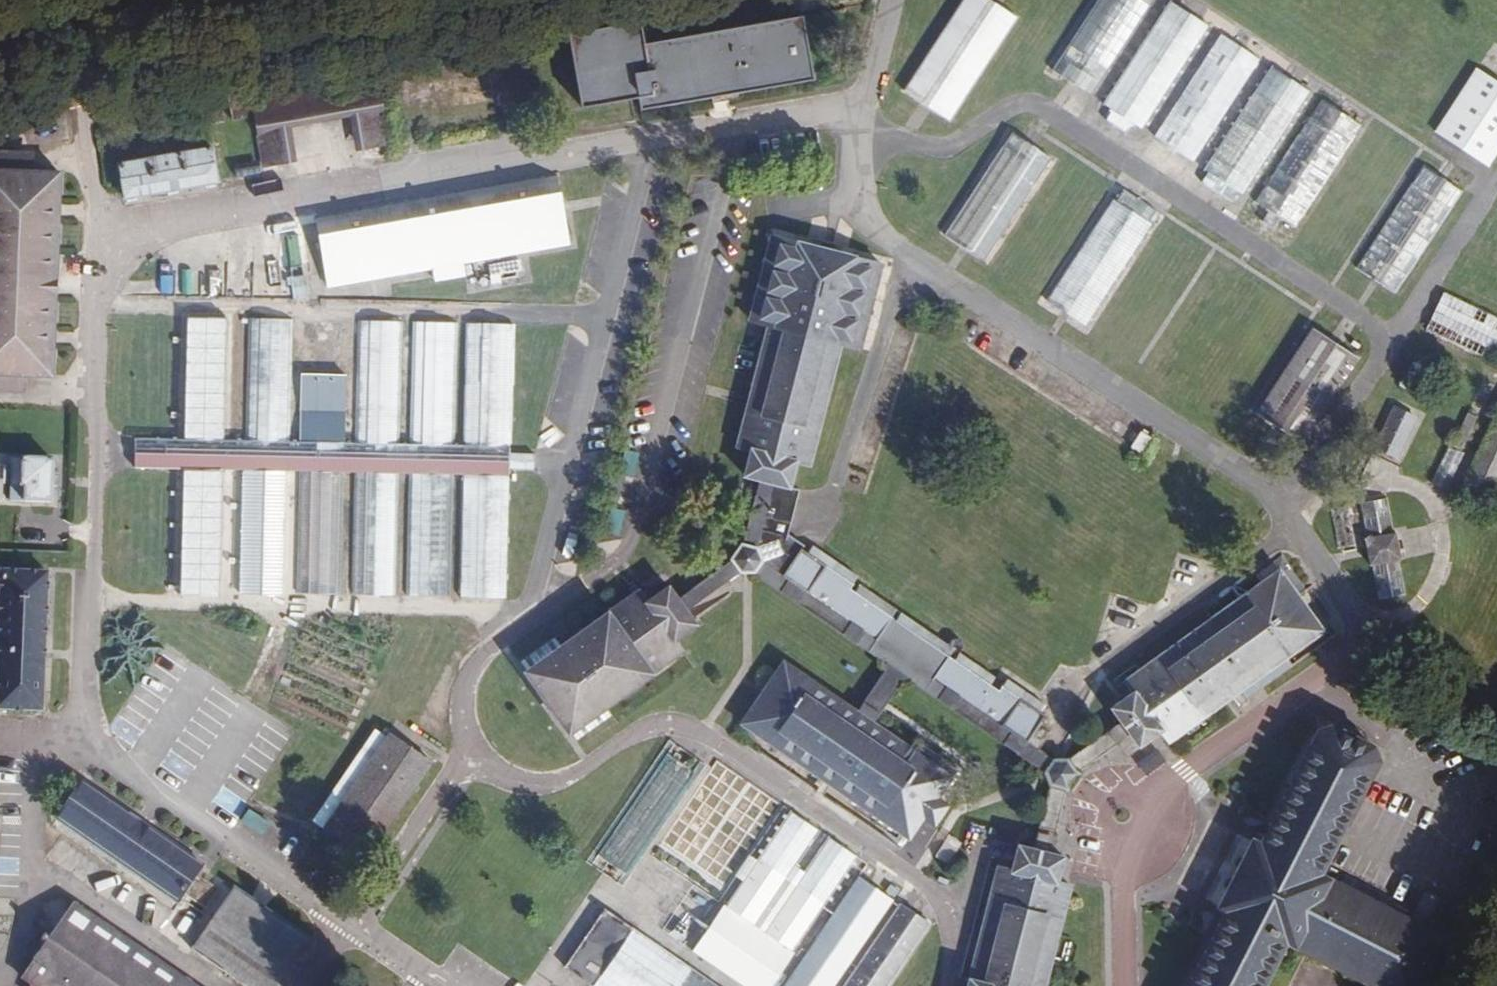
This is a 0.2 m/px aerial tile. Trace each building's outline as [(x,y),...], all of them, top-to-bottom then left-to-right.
[(904,92),(952,123),(1019,20),(988,0),(964,0),(904,92)] [(1153,0),(1096,0),(1049,73),(1090,98),(1153,0)] [(1141,132),(1207,30),(1167,4),(1100,107),(1111,114),(1104,123),(1124,136),(1131,125),(1141,132)] [(646,25),(570,40),(585,117),(642,105),(647,116),(815,81),(800,14),(648,44),(646,25)] [(1259,63),(1219,37),(1153,137),(1193,163),(1259,63)] [(1307,97),(1268,71),(1201,172),(1208,176),(1202,184),(1231,203),(1237,194),(1241,197),(1307,97)] [(1473,71),(1432,137),(1488,173),(1496,160),(1496,86),(1473,71)] [(382,80),(252,103),(264,170),(296,164),(290,131),(348,121),(354,156),(394,149),(382,80)] [(1358,128),(1320,104),(1255,208),(1293,232),(1358,128)] [(1052,160),(1013,135),(945,238),(984,263),(1052,160)] [(210,152),(121,169),(127,205),(216,187),(210,152)] [(25,396),(25,382),(57,383),(64,175),(36,174),(36,155),(0,153),(0,396),(25,396)] [(259,163),(233,168),(236,179),(261,174),(259,163)] [(1461,193),(1422,168),(1355,270),(1394,295),(1461,193)] [(559,180),(319,222),(327,285),(568,244),(559,180)] [(1119,204),(1113,200),(1045,304),(1086,330),(1154,227),(1150,224),(1158,212),(1127,191),(1119,204)] [(302,264),(301,236),(290,236),(291,264),(302,264)] [(878,271),(780,246),(758,326),(770,332),(739,445),(758,451),(752,477),(788,486),(794,461),(812,465),(838,350),(858,353),(878,271)] [(295,300),(309,298),(305,275),(290,278),(295,300)] [(1443,293),(1424,334),(1496,368),(1496,317),(1443,293)] [(182,321),(178,443),(227,444),(230,323),(182,321)] [(249,323),(246,445),(288,446),(292,324),(249,323)] [(363,323),(358,447),(396,448),(399,325),(363,323)] [(414,326),(410,449),(454,450),(458,328),(414,326)] [(465,450),(509,451),(514,332),(469,329),(465,450)] [(1356,362),(1309,332),(1253,418),(1301,448),(1356,362)] [(306,377),(304,446),(344,448),(346,378),(306,377)] [(1417,419),(1393,408),(1373,452),(1397,463),(1417,419)] [(1455,499),(1484,513),(1496,487),(1496,410),(1455,499)] [(135,471),(181,472),(228,473),(245,474),(289,475),(300,475),(340,476),(357,476),(396,477),(409,478),(452,479),(465,479),(508,480),(508,471),(534,471),(535,458),(509,457),(509,451),(465,450),(454,450),(410,449),(396,448),(358,447),(344,448),(304,446),(288,446),(246,445),(227,444),(178,443),(135,442),(135,471)] [(1446,487),(1461,454),(1445,447),(1431,480),(1446,487)] [(56,463),(9,462),(8,488),(26,490),(25,508),(53,509),(56,463)] [(228,473),(181,472),(175,594),(223,596),(228,473)] [(289,475),(245,474),(240,593),(284,594),(289,475)] [(340,476),(300,475),(297,594),(336,595),(340,476)] [(396,477),(357,476),(353,594),(392,596),(396,477)] [(452,479),(409,478),(405,596),(449,597),(452,479)] [(508,480),(465,479),(461,598),(504,599),(508,480)] [(1387,504),(1362,509),(1380,604),(1404,600),(1387,504)] [(803,549),(783,578),(1027,746),(1052,712),(803,549)] [(1325,631),(1277,573),(1127,685),(1137,701),(1119,714),(1148,751),(1168,735),(1174,745),(1325,631)] [(2,579),(0,612),(0,708),(45,709),(51,581),(2,579)] [(639,599),(530,680),(568,736),(679,655),(669,642),(694,626),(669,596),(647,611),(639,599)] [(951,773),(786,666),(741,729),(906,840),(922,817),(933,824),(952,797),(942,789),(951,773)] [(369,859),(433,763),(378,727),(315,824),(369,859)] [(1320,733),(1260,856),(1252,852),(1217,920),(1227,924),(1196,985),(1260,985),(1280,947),(1362,985),(1412,985),(1413,984),(1418,985),(1427,985),(1438,965),(1425,962),(1437,936),(1312,877),(1370,756),(1320,733)] [(696,768),(664,745),(594,858),(628,879),(696,768)] [(1049,780),(1073,793),(1085,772),(1060,759),(1049,780)] [(206,869),(82,786),(54,830),(181,913),(189,903),(196,909),(209,889),(200,882),(206,869)] [(1045,831),(1059,834),(1067,794),(1053,791),(1045,831)] [(692,954),(740,985),(771,985),(858,855),(831,838),(806,876),(795,869),(822,827),(790,806),(692,954)] [(251,810),(243,823),(261,834),(269,822),(251,810)] [(973,985),(1048,985),(1069,891),(1052,886),(1058,864),(1020,857),(1016,876),(1000,873),(973,985)] [(653,860),(640,881),(669,899),(682,878),(653,860)] [(856,879),(783,985),(838,985),(893,904),(856,879)] [(236,892),(195,954),(246,985),(278,985),(308,942),(236,892)] [(902,906),(847,985),(891,985),(932,926),(902,906)] [(613,911),(572,969),(596,985),(719,985),(613,911)] [(74,913),(22,985),(182,985),(74,913)]
